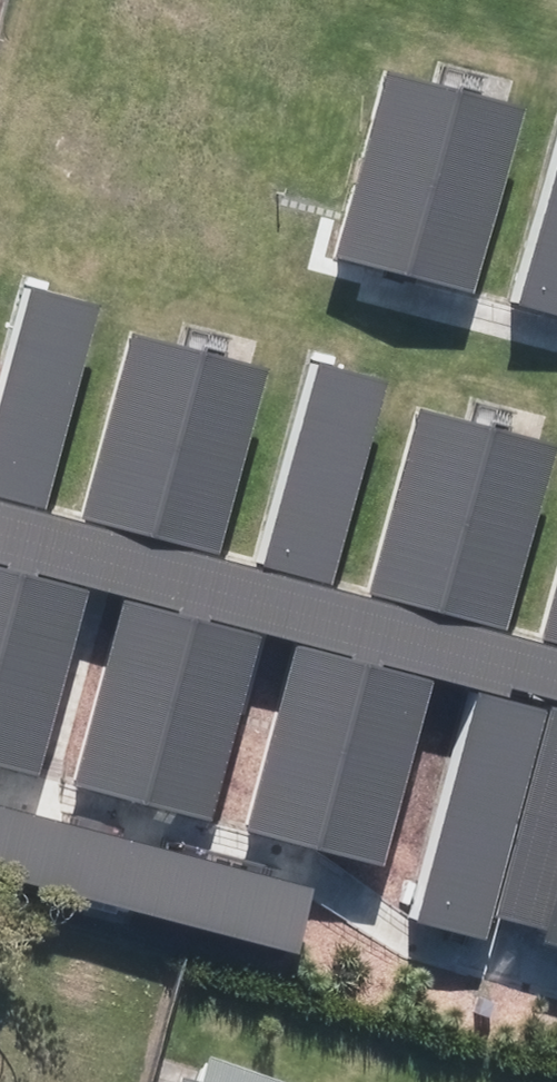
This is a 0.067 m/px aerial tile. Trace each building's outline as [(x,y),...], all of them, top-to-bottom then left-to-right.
[(340,196),(328,243),(462,276),(507,97),(373,63),(340,196)] [(516,287),(556,298),(556,135),(516,287)] [(0,401),(0,492),(35,502),(88,303),(30,288),(11,360),(0,401)] [(131,319),(86,499),(220,532),(265,353),(131,319)] [(317,354),(265,552),(323,567),(375,369),(317,354)] [(414,406),(369,586),(503,619),(548,440),(414,406)] [(34,762),(80,583),(0,563),(0,754),(34,762)] [(545,630),(556,633),(556,580),(545,630)] [(123,588),(78,767),(211,801),(256,621),(123,588)] [(302,639),(257,819),(391,852),(436,673),(302,639)] [(556,941),(556,691),(474,670),(415,900),(485,918),(488,905),(532,917),(528,934),(556,941)] [(294,939),(312,874),(0,791),(0,860),(294,939)] [(181,1067),(177,1081),(224,1081),(181,1067)]
